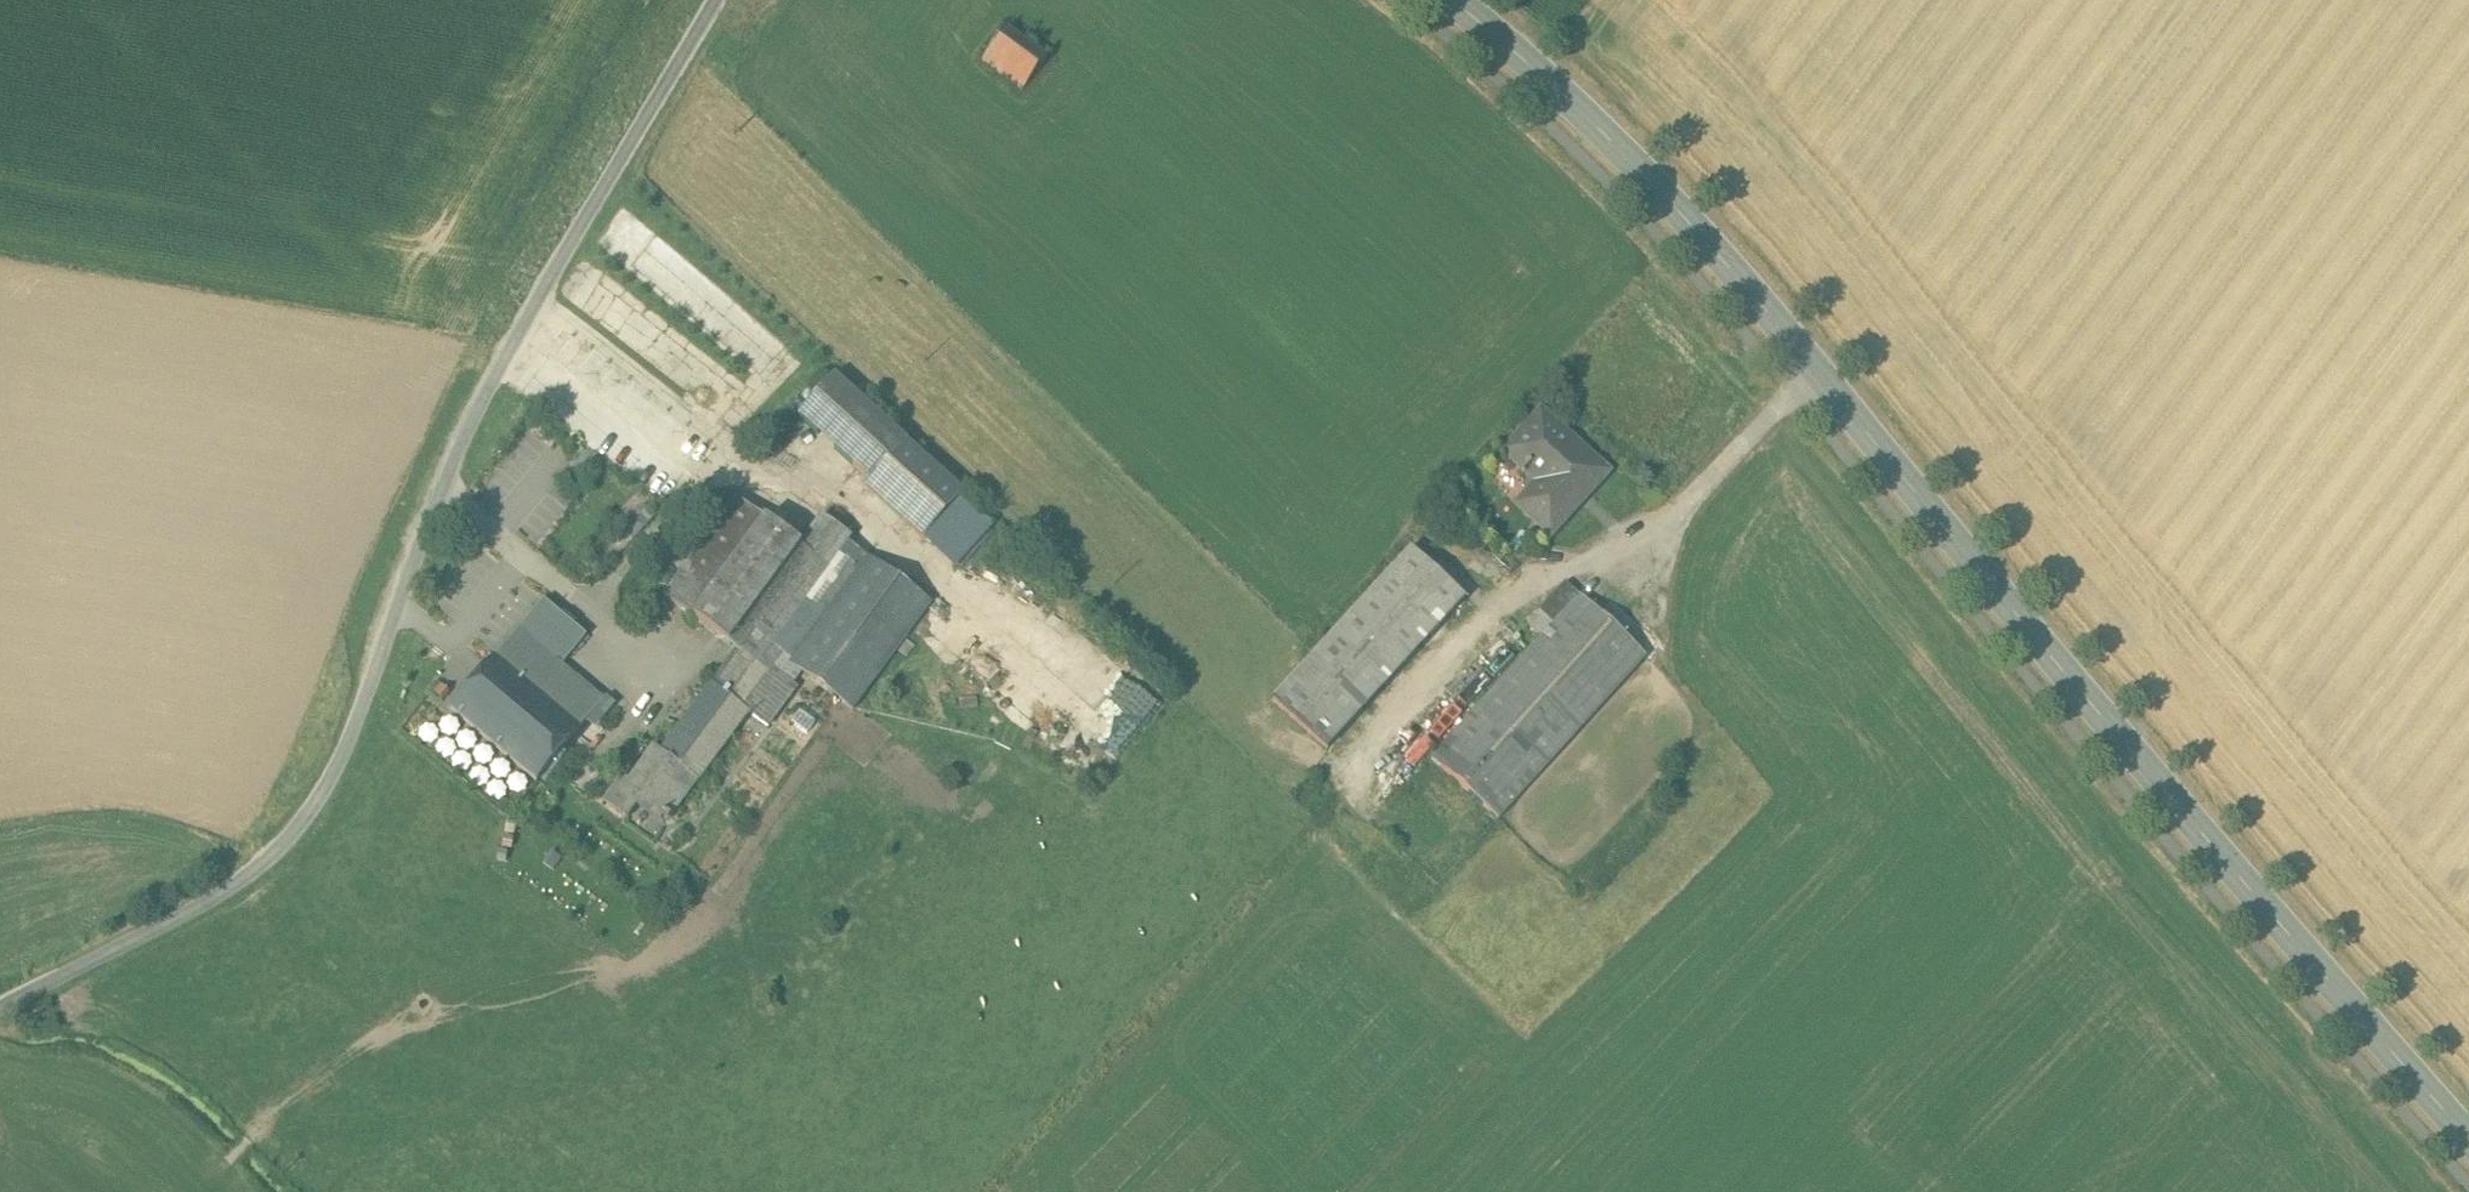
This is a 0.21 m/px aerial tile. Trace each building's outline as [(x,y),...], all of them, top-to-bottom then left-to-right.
[(1045,57),(1005,28),(980,62),(1020,91),(1045,57)] [(906,441),(834,376),(798,416),(869,480),(870,481),(906,441)] [(1604,470),(1542,412),(1505,450),(1524,468),(1522,471),(1525,474),(1532,467),(1543,477),(1518,504),(1550,535),(1581,502),(1577,499),(1604,470)] [(964,494),(906,441),(870,481),(869,480),(865,485),(924,539),(964,494)] [(736,499),(664,598),(693,619),(729,570),(765,520),(736,499)] [(852,538),(821,516),(800,546),(801,547),(830,568),(848,544),(852,538)] [(729,570),(693,619),(729,645),(801,547),(800,546),(765,520),(729,570)] [(830,568),(806,601),(826,614),(867,558),(848,544),(830,568)] [(801,547),(729,645),(740,654),(716,687),(745,708),(769,675),(772,670),(784,654),(773,646),(806,601),(830,568),(801,547)] [(1464,599),(1411,550),(1391,572),(1444,621),(1464,599)] [(931,604),(867,558),(826,614),(790,663),(802,672),(853,710),(931,604)] [(1444,621),(1391,572),(1273,701),(1326,750),(1444,621)] [(1564,583),(1538,611),(1552,623),(1429,760),(1497,820),(1644,656),(1564,583)] [(548,597),(455,711),(547,785),(615,702),(567,663),(591,633),(548,597)] [(806,601),(773,646),(784,654),(772,670),(792,685),(802,672),(790,663),(826,614),(806,601)] [(716,687),(712,684),(695,708),(698,710),(683,732),(679,729),(661,753),(661,754),(698,781),(748,712),(767,727),(792,693),(769,675),(745,708),(716,687)] [(698,781),(661,754),(661,753),(657,750),(640,774),(636,772),(629,782),(623,778),(605,802),(628,820),(641,802),(668,822),(698,781)]
